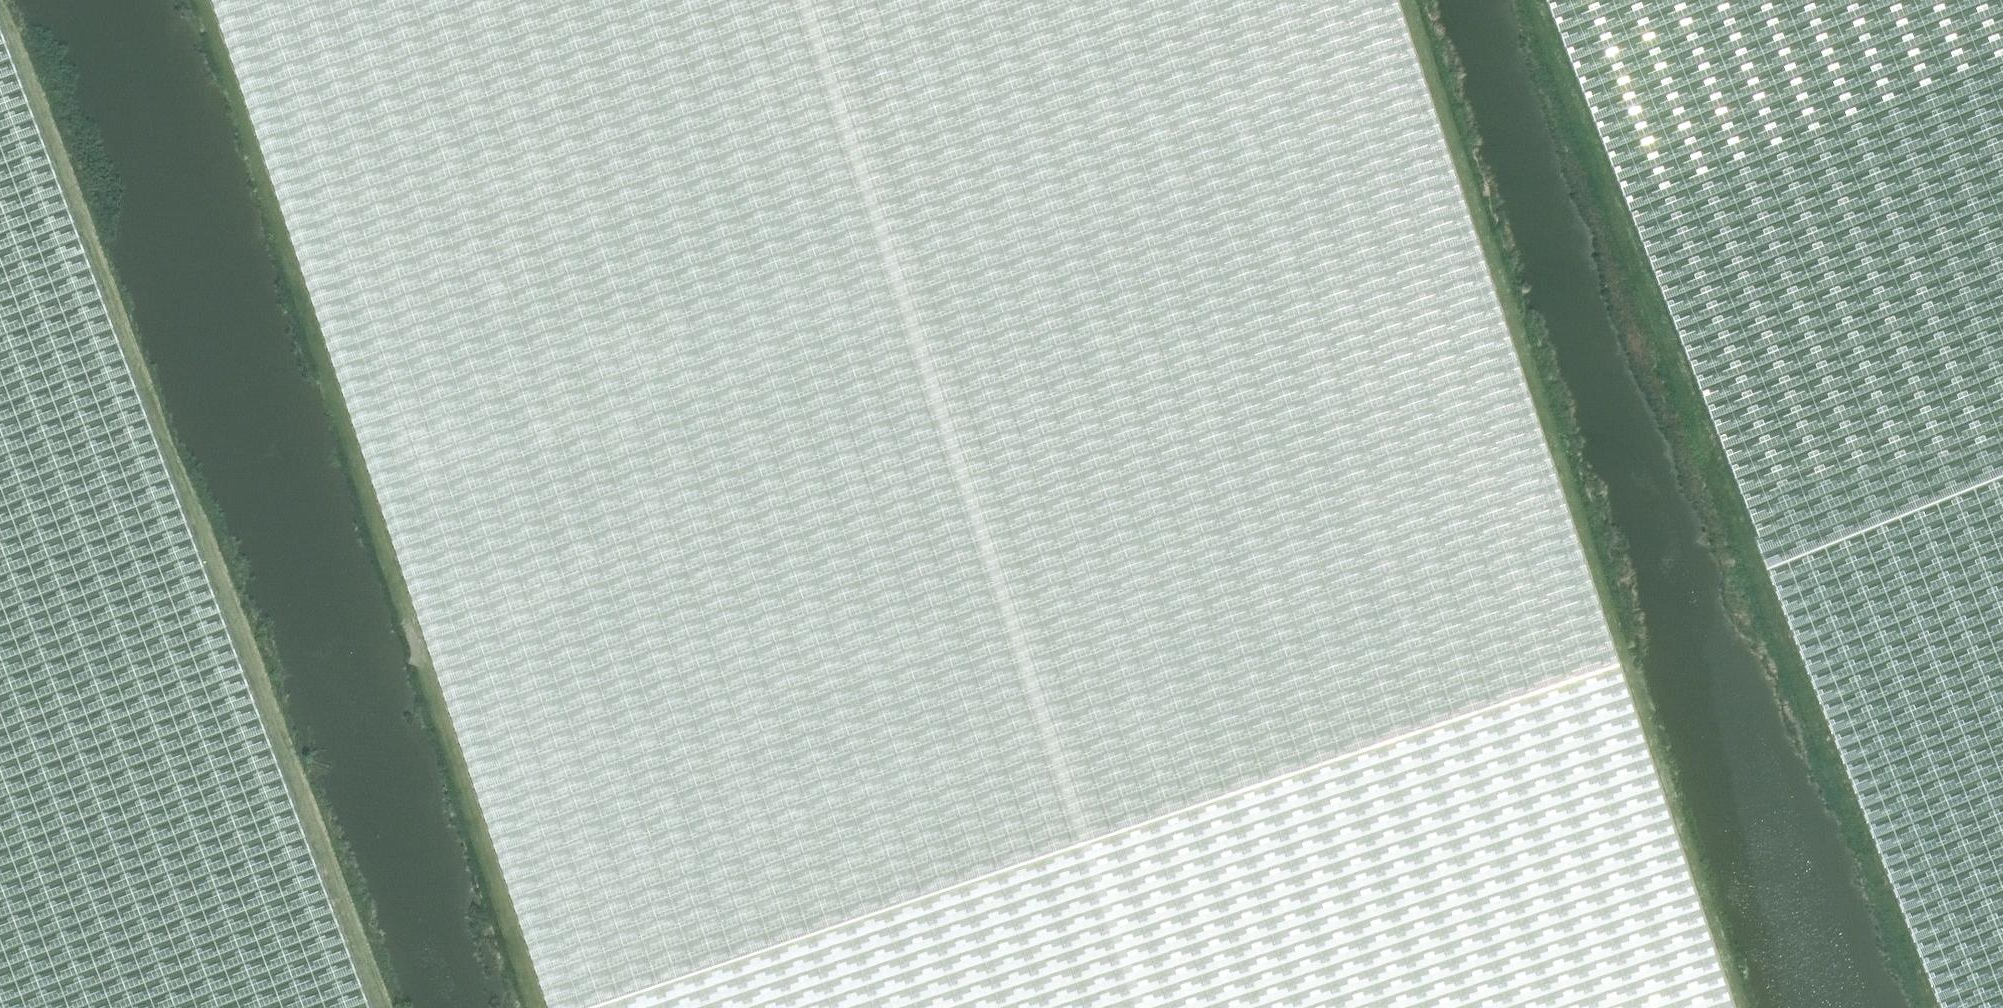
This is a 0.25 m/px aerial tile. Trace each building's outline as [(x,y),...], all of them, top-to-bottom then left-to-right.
[(1396,0),(213,0),(549,1007),(1732,1007),(1396,0)] [(1944,1007),(2002,1007),(2002,0),(1547,0),(1944,1007)] [(0,26),(0,1007),(370,1007),(0,26)]
